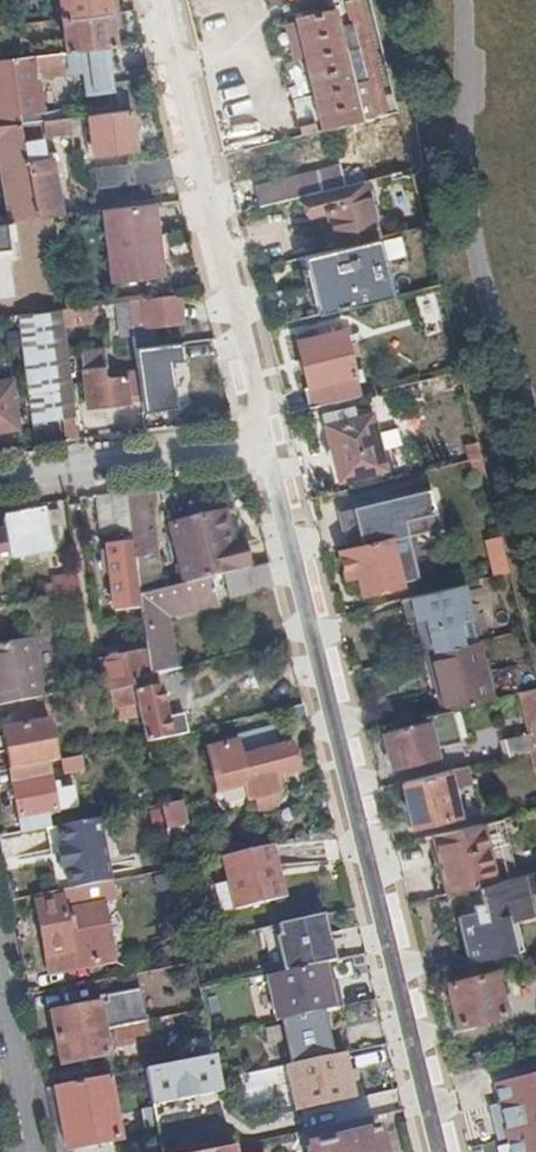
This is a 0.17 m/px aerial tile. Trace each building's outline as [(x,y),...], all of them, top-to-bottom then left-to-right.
[(111,17),(109,0),(61,0),(64,23),(111,17)] [(302,21),(293,23),(301,60),(311,58),(328,132),(354,125),(389,117),(362,6),(348,10),(354,31),(342,33),(337,13),(302,21)] [(68,55),(115,49),(111,17),(64,23),(68,55)] [(22,126),(44,124),(38,81),(118,70),(115,49),(68,55),(25,60),(14,62),(14,67),(22,126)] [(22,126),(14,67),(0,69),(0,129),(22,126)] [(136,151),(130,112),(89,118),(94,156),(136,151)] [(390,175),(411,169),(398,114),(389,117),(354,125),(366,173),(369,173),(372,183),(390,178),(390,175)] [(58,219),(65,219),(58,162),(49,163),(45,135),(71,132),(70,120),(44,124),(22,126),(33,223),(58,219)] [(33,223),(22,126),(0,129),(0,166),(0,170),(6,169),(8,184),(7,184),(11,216),(4,217),(5,226),(33,223)] [(99,193),(175,181),(170,159),(132,165),(132,167),(97,172),(99,193)] [(257,185),(262,205),(305,195),(346,185),(342,165),(257,185)] [(339,248),(378,238),(364,181),(346,185),(305,195),(310,215),(325,212),(331,216),(339,248)] [(4,217),(11,216),(7,184),(0,185),(0,189),(4,217)] [(164,280),(156,207),(104,213),(112,286),(164,280)] [(61,248),(58,219),(33,223),(5,226),(0,226),(0,255),(61,248)] [(304,256),(318,313),(392,295),(378,238),(339,248),(304,256)] [(18,306),(13,273),(0,275),(0,309),(18,306)] [(64,313),(69,313),(68,298),(55,299),(57,314),(64,313)] [(184,327),(180,298),(129,304),(132,320),(133,329),(147,327),(147,332),(184,327)] [(132,320),(129,304),(69,313),(64,313),(66,329),(132,320)] [(66,329),(64,313),(57,314),(21,319),(37,448),(50,446),(47,421),(64,419),(78,418),(66,329)] [(303,388),(307,406),(356,395),(346,352),(354,350),(351,338),(342,340),(341,334),(340,330),(294,341),(305,388),(303,388)] [(218,355),(215,341),(182,346),(183,359),(218,355)] [(164,347),(136,351),(140,380),(143,403),(145,415),(172,412),(164,347)] [(95,366),(107,364),(106,357),(95,360),(95,366)] [(143,403),(140,380),(129,381),(128,378),(109,380),(107,364),(95,366),(88,367),(91,386),(87,386),(90,410),(116,407),(143,403)] [(450,385),(463,382),(460,371),(448,373),(450,385)] [(14,383),(0,385),(0,433),(20,431),(14,383)] [(319,412),(321,422),(354,414),(352,404),(319,412)] [(320,423),(335,483),(343,481),(372,474),(387,470),(384,459),(374,419),(372,410),(354,414),(321,422),(320,423)] [(67,444),(81,441),(78,418),(64,419),(67,444)] [(463,445),(467,461),(470,460),(481,457),(477,441),(463,445)] [(481,457),(470,460),(473,475),(484,472),(481,457)] [(402,582),(417,578),(407,536),(439,528),(429,488),(337,511),(346,546),(334,549),(341,580),(352,577),(357,597),(403,585),(402,582)] [(127,495),(96,499),(101,538),(125,536),(126,544),(133,543),(127,495)] [(138,583),(140,599),(163,593),(162,586),(155,588),(152,558),(159,557),(151,495),(129,498),(140,583),(138,583)] [(67,550),(62,512),(42,516),(5,523),(13,560),(39,554),(38,542),(48,540),(50,553),(67,550)] [(174,530),(188,587),(211,581),(225,577),(246,573),(240,549),(234,550),(226,517),(174,530)] [(1,533),(7,565),(12,564),(6,532),(1,533)] [(483,540),(492,576),(509,572),(500,536),(483,540)] [(115,615),(140,612),(132,548),(109,550),(115,615)] [(246,573),(252,571),(246,548),(240,549),(246,573)] [(277,592),(271,567),(252,571),(246,573),(225,577),(231,603),(277,592)] [(46,603),(80,596),(77,572),(70,573),(70,580),(53,583),(54,588),(44,589),(46,603)] [(143,623),(146,646),(150,679),(158,678),(176,673),(169,620),(217,608),(211,581),(188,587),(163,593),(140,599),(143,623)] [(464,583),(399,599),(405,623),(413,621),(421,654),(424,654),(477,641),(464,583)] [(438,712),(451,709),(494,699),(480,640),(477,641),(424,654),(438,712)] [(46,700),(34,642),(0,649),(0,709),(46,700)] [(103,666),(109,696),(113,695),(135,690),(134,684),(150,679),(146,646),(117,653),(119,662),(103,666)] [(176,673),(158,678),(162,694),(193,686),(190,670),(176,673)] [(148,746),(190,736),(185,717),(167,720),(162,694),(158,678),(150,679),(134,684),(135,690),(142,719),(148,746)] [(508,757),(534,750),(535,750),(535,689),(520,693),(531,735),(504,741),(508,757)] [(119,723),(142,719),(135,690),(113,695),(119,723)] [(438,712),(424,715),(426,722),(384,733),(393,769),(435,759),(432,749),(459,742),(451,709),(438,712)] [(4,733),(11,773),(44,767),(58,764),(50,724),(4,733)] [(283,752),(278,730),(236,740),(237,745),(210,751),(219,792),(247,787),(251,803),(258,801),(261,812),(275,809),(273,798),(280,796),(276,780),(297,775),(292,750),(283,752)] [(82,759),(62,764),(65,776),(85,772),(82,759)] [(467,766),(397,783),(399,788),(408,825),(409,831),(461,819),(454,788),(471,784),(467,766)] [(11,773),(23,836),(47,832),(44,817),(81,811),(77,790),(63,793),(62,785),(48,789),(44,767),(11,773)] [(162,809),(167,832),(186,828),(181,805),(161,809),(162,809)] [(67,871),(72,892),(113,883),(102,821),(59,829),(63,850),(57,851),(62,873),(67,871)] [(434,839),(447,896),(454,894),(480,888),(495,885),(481,827),(471,829),(434,839)] [(53,830),(57,851),(63,850),(59,829),(53,830)] [(272,848),(224,860),(230,882),(237,911),(238,913),(276,904),(268,874),(277,872),(272,848)] [(285,902),(277,872),(268,874),(276,904),(285,902)] [(495,885),(480,888),(460,917),(473,966),(515,957),(507,926),(533,920),(528,899),(535,897),(535,875),(495,885)] [(237,911),(230,882),(216,885),(222,914),(237,911)] [(72,892),(35,898),(50,975),(115,963),(104,906),(118,902),(115,883),(113,883),(72,892)] [(480,888),(454,894),(460,917),(480,888)] [(280,929),(290,974),(336,964),(325,918),(280,929)] [(507,1018),(496,976),(450,988),(461,1030),(507,1018)] [(53,1016),(58,1041),(148,1024),(145,1005),(109,1012),(111,1022),(105,1023),(102,1007),(53,1016)] [(382,1078),(369,1022),(346,1028),(354,1060),(349,1061),(351,1071),(357,1070),(361,1087),(362,1094),(377,1090),(375,1080),(382,1078)] [(148,1024),(58,1041),(63,1068),(111,1059),(107,1041),(114,1040),(116,1050),(153,1043),(148,1024)] [(239,1055),(252,1115),(361,1087),(357,1070),(351,1071),(349,1061),(354,1060),(346,1028),(239,1055)] [(147,1074),(158,1134),(229,1121),(252,1115),(239,1055),(217,1060),(147,1074)] [(492,1088),(505,1140),(508,1151),(535,1151),(535,1077),(492,1088)] [(58,1091),(69,1151),(76,1151),(122,1143),(110,1081),(58,1091)] [(162,1151),(229,1151),(236,1151),(229,1121),(158,1134),(162,1151)] [(378,1133),(307,1151),(308,1151),(382,1151),(378,1133)]
